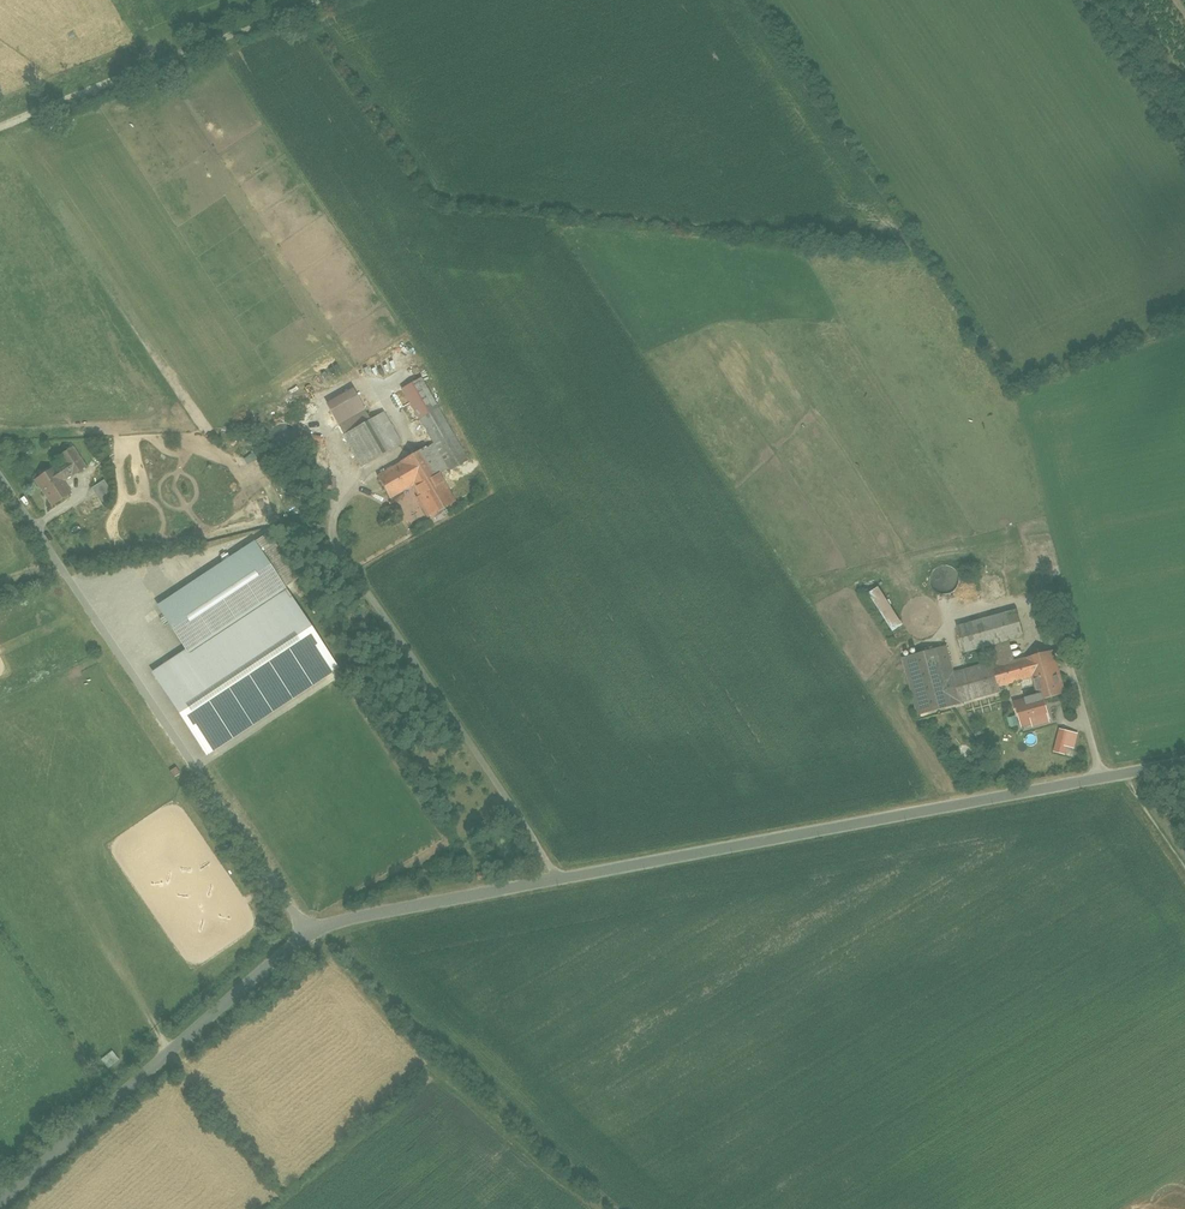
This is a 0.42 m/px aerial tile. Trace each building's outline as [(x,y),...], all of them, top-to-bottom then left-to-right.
[(470,461),(419,380),(402,391),(452,472),(470,461)] [(395,447),(379,417),(346,435),(362,465),(395,447)] [(48,469),(31,480),(50,509),(71,495),(63,485),(86,470),(71,448),(56,458),(61,464),(50,471),(48,469)] [(450,508),(417,452),(374,478),(388,501),(409,489),(428,521),(450,508)] [(103,480),(90,487),(99,504),(112,497),(103,480)] [(337,669),(253,543),(159,606),(190,653),(152,678),(205,757),(337,669)] [(1041,590),(1055,587),(1050,568),(1037,571),(1041,590)] [(1001,577),(981,580),(983,600),(1004,597),(1001,577)] [(868,591),(890,632),(901,626),(878,585),(868,591)] [(1016,612),(957,627),(965,656),(988,650),(991,663),(955,673),(948,647),(901,659),(917,719),(1000,697),(998,689),(1030,680),(1035,699),(1012,705),(1020,732),(1050,724),(1044,703),(1062,698),(1050,653),(1016,662),(1012,645),(1024,641),(1016,612)] [(1067,746),(1075,748),(1079,733),(1059,727),(1052,751),(1065,755),(1067,746)] [(107,1068),(117,1061),(110,1051),(100,1058),(107,1068)]
